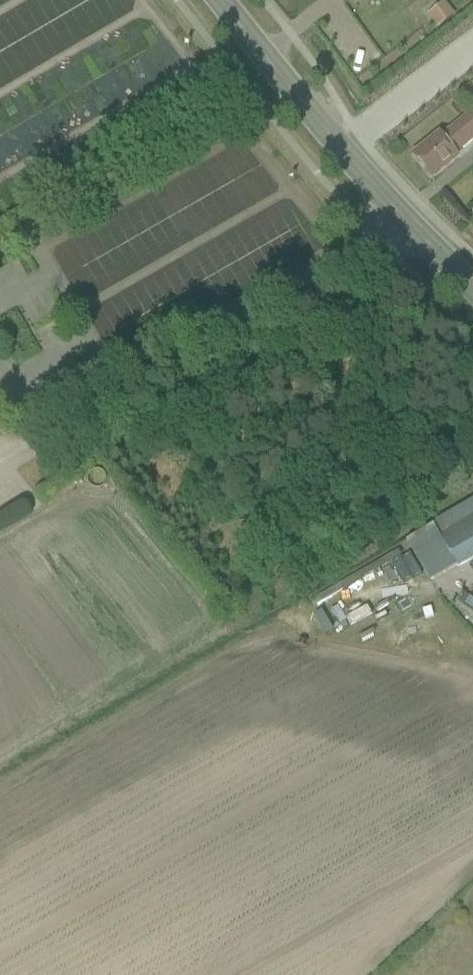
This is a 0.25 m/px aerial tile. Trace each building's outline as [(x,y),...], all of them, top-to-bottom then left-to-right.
[(444,3),(427,15),(438,29),(455,16),(444,3)] [(446,167),(457,158),(454,154),(472,139),(472,114),(442,139),(438,134),(428,143),(412,155),(431,179),(446,167)] [(438,537),(457,568),(472,559),(472,517),(438,537)]
